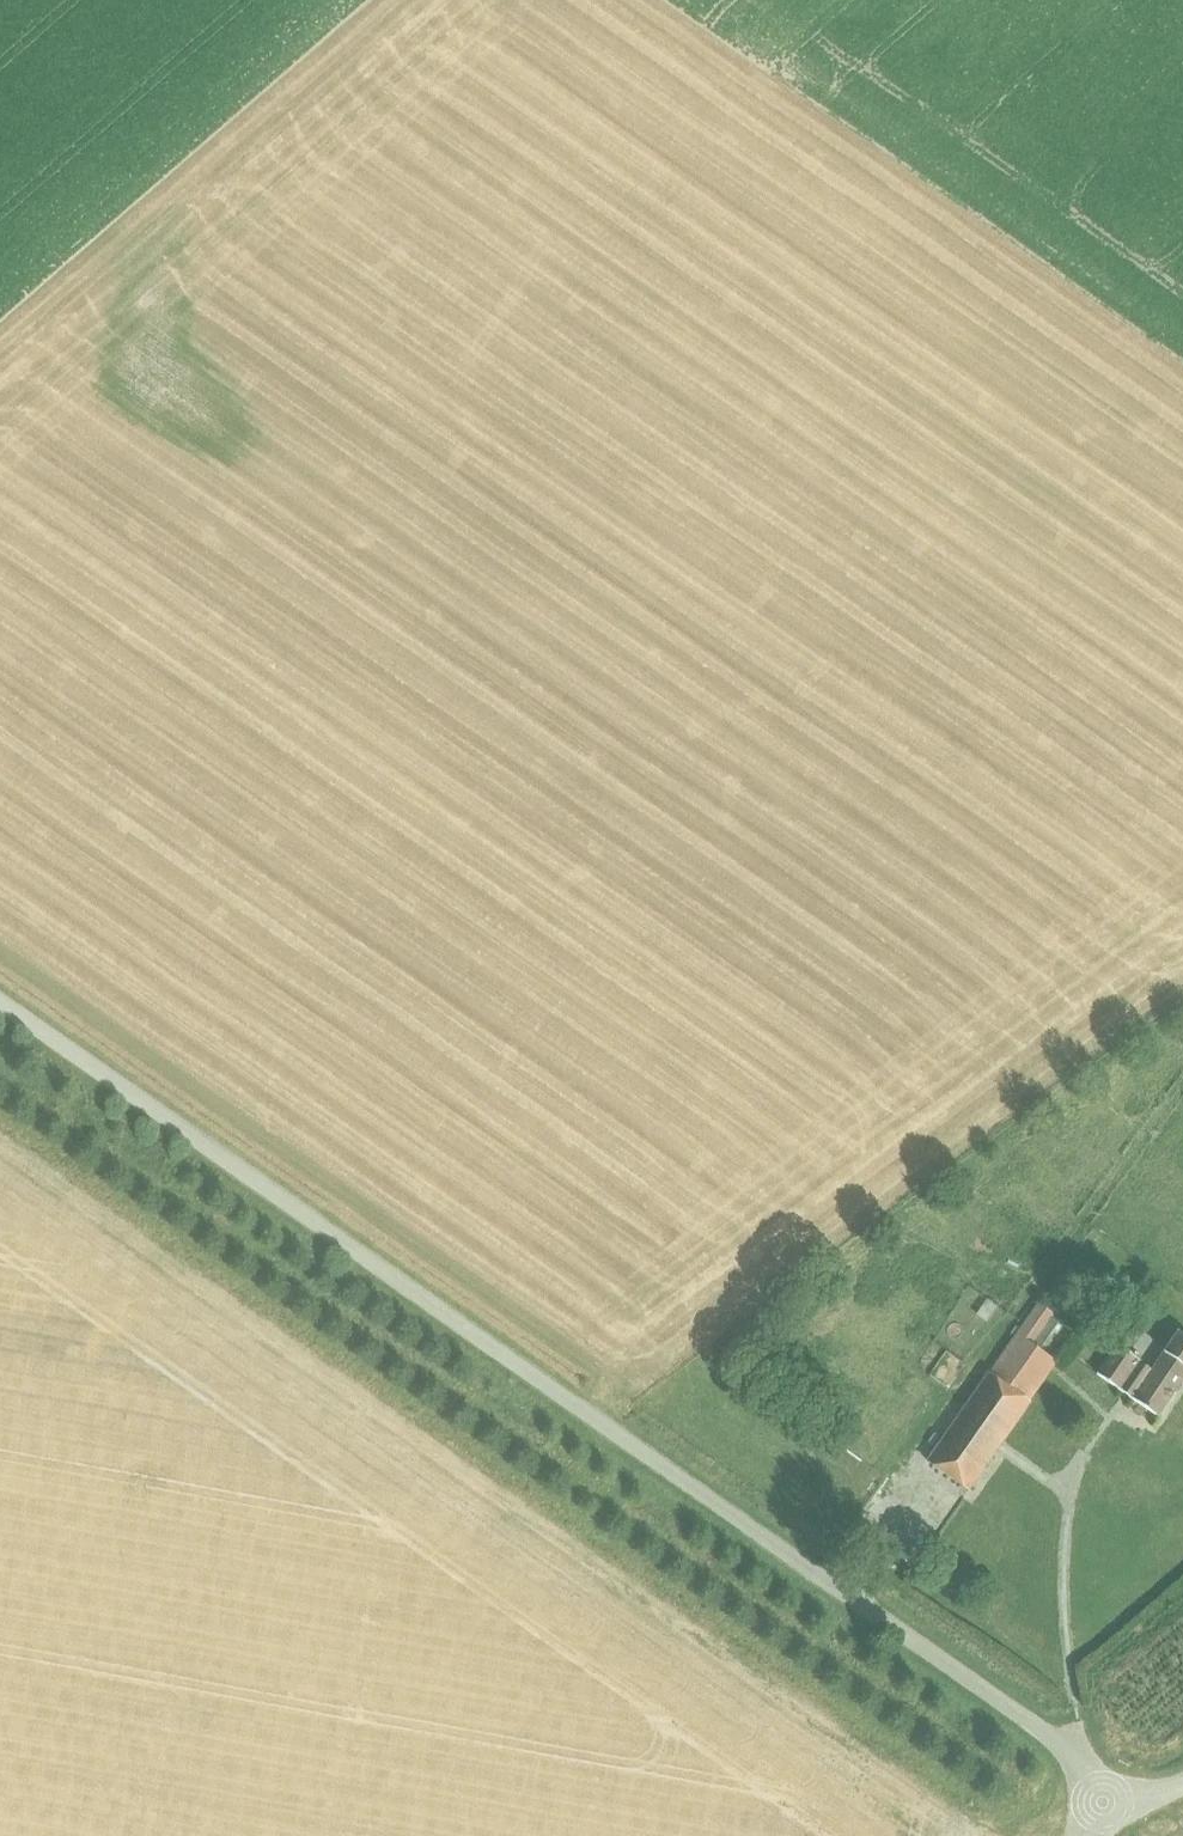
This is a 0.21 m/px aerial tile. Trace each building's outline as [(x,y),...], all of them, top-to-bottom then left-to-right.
[(1032,1345),(1053,1315),(1037,1304),(927,1461),(968,1490),(1029,1403),(1028,1402),(1056,1362),(1032,1345)] [(1182,1377),(1182,1376),(1182,1336),(1175,1331),(1149,1369),(1116,1346),(1097,1375),(1156,1415),(1182,1377)]
